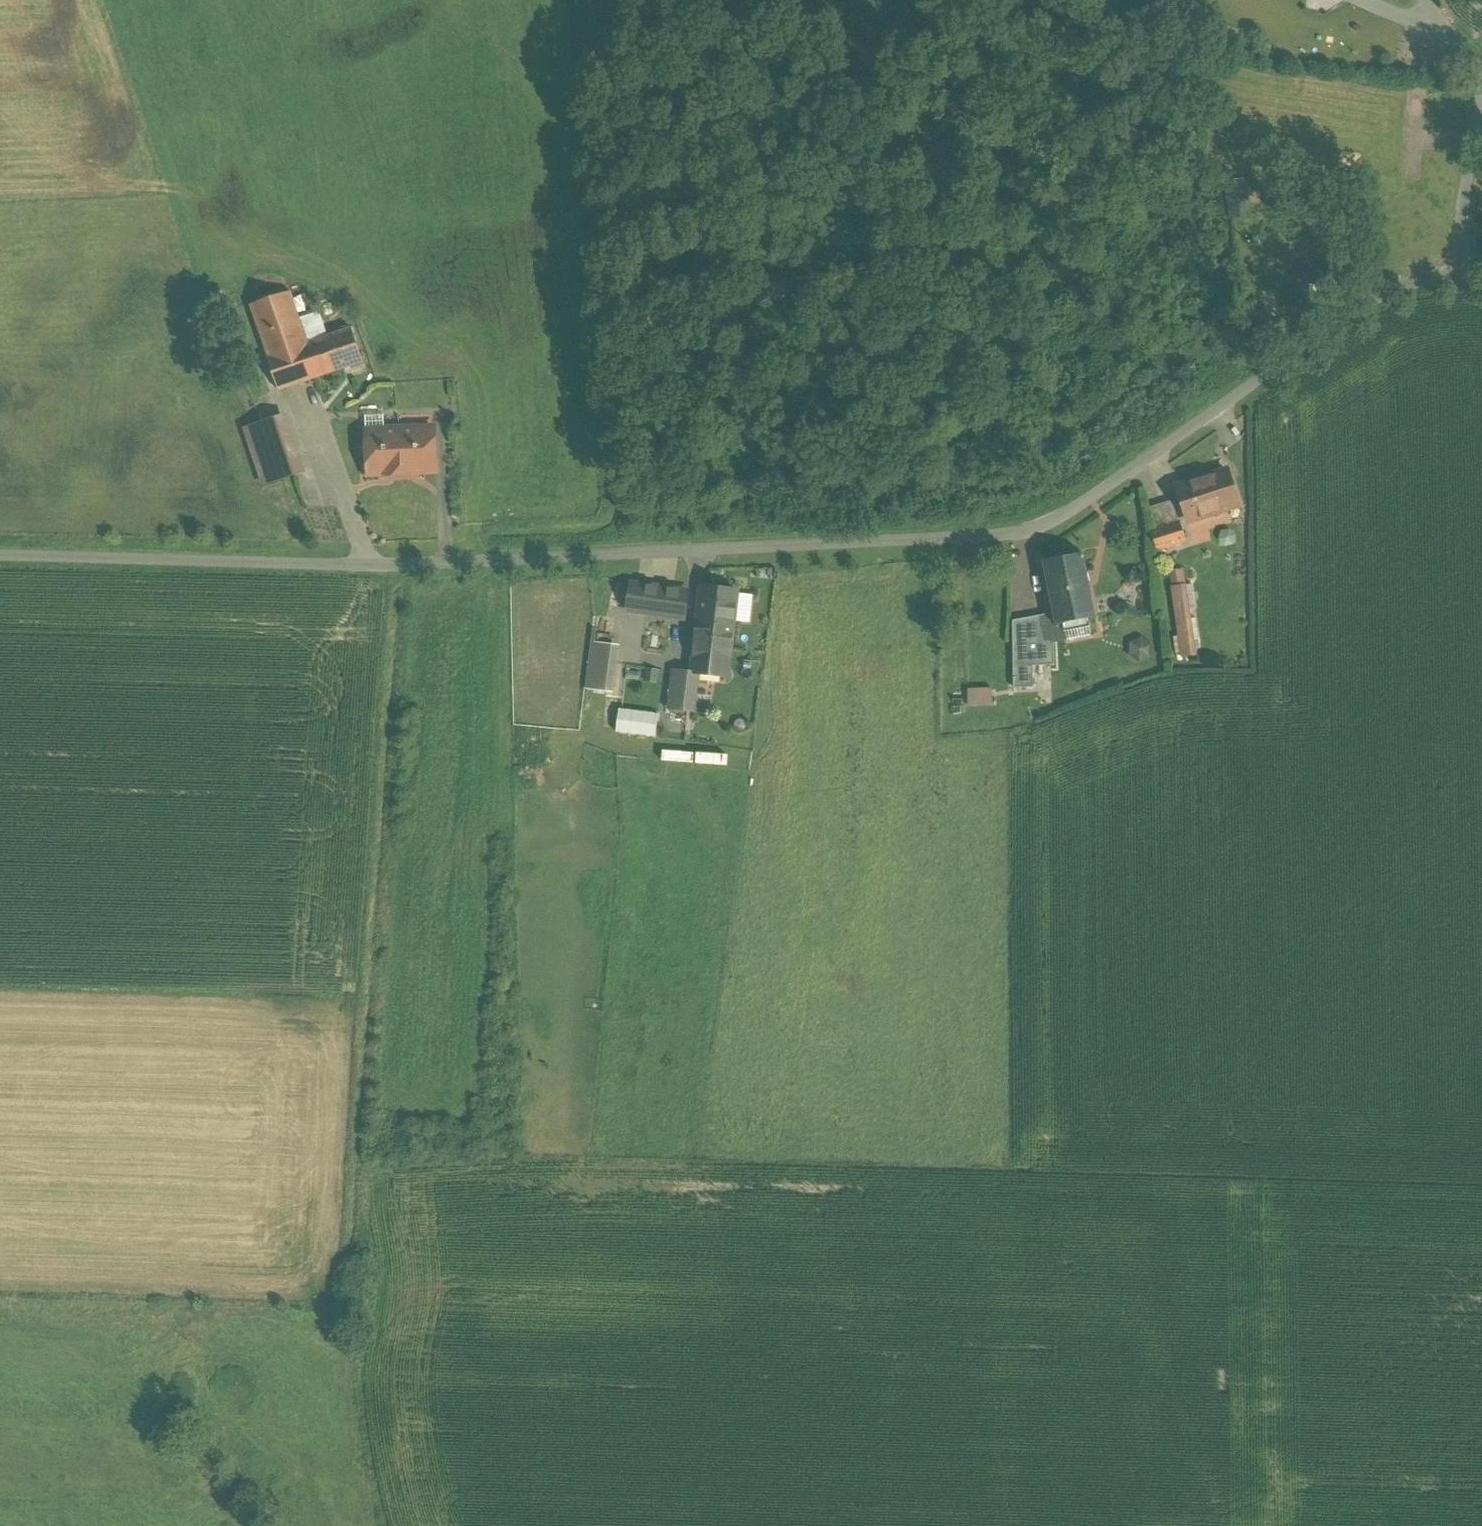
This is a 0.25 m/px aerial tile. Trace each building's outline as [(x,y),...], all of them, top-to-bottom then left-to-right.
[(282,293),(243,308),(274,394),(354,365),(342,330),(301,345),(282,293)] [(257,482),(292,470),(270,409),(236,421),(257,482)] [(429,433),(360,435),(362,480),(431,478),(429,433)] [(1233,511),(1222,471),(1169,485),(1179,525),(1233,511)] [(1177,524),(1148,532),(1153,552),(1183,544),(1177,524)] [(1075,559),(1031,565),(1042,639),(1086,632),(1075,559)] [(1182,570),(1162,574),(1176,660),(1196,657),(1182,570)] [(682,594),(624,588),(620,613),(679,619),(682,594)] [(618,624),(590,618),(580,694),(608,699),(618,624)] [(728,623),(687,618),(681,676),(668,674),(663,714),(690,718),(695,679),(721,682),(728,623)] [(1035,618),(1011,623),(1011,642),(1041,644),(1035,618)] [(1000,688),(976,688),(976,705),(1000,705),(1000,688)]
